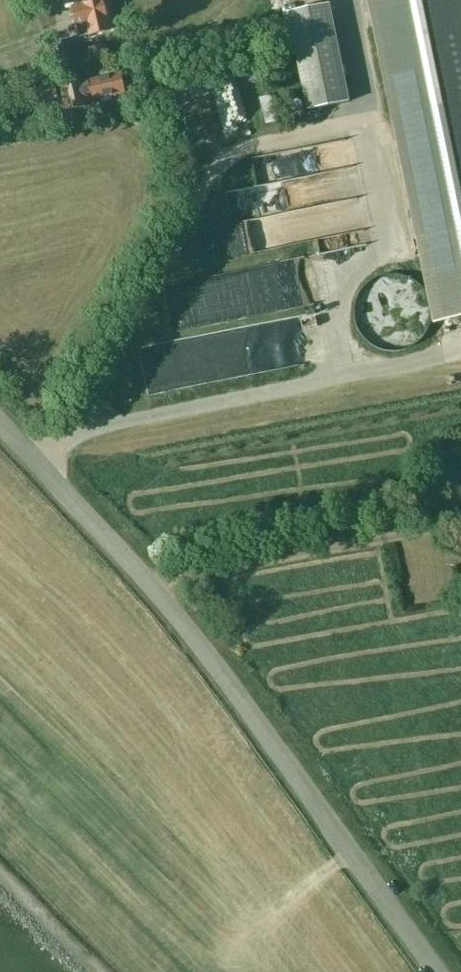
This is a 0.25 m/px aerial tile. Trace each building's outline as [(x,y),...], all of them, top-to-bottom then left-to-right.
[(67,9),(71,8),(76,27),(85,24),(89,37),(111,31),(103,0),(65,0),(67,9)] [(435,320),(460,315),(460,6),(460,0),(373,0),(435,320)] [(329,3),(286,12),(306,110),(349,101),(329,3)] [(74,64),(68,41),(55,44),(63,77),(81,72),(79,62),(74,64)] [(105,44),(87,48),(90,64),(109,59),(105,44)] [(81,74),(55,79),(61,109),(87,103),(87,101),(92,100),(94,110),(118,105),(115,95),(124,93),(120,73),(83,80),(81,74)] [(57,99),(54,85),(31,90),(34,104),(57,99)] [(328,196),(347,198),(349,181),(330,179),(328,196)] [(352,204),(331,210),(339,236),(360,229),(352,204)] [(169,358),(170,379),(180,378),(179,358),(169,358)]
